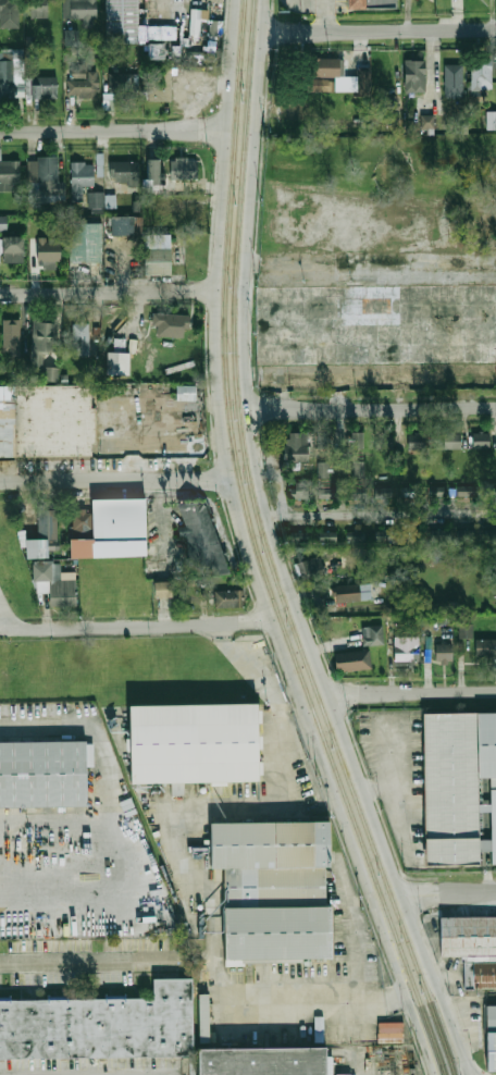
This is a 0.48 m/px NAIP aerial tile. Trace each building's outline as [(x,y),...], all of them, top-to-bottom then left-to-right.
[(20,27),(20,0),(0,0),(0,15),(1,15),(1,27),(20,27)] [(49,0),(30,0),(30,17),(49,17),(49,0)] [(64,21),(97,21),(97,0),(64,0),(64,21)] [(106,42),(139,42),(139,0),(106,0),(106,42)] [(395,0),(348,0),(348,9),(396,9),(395,0)] [(201,9),(190,9),(189,36),(199,37),(201,9)] [(176,26),(148,26),(147,60),(163,60),(164,46),(172,46),(171,61),(179,61),(180,46),(182,46),(182,40),(176,40),(176,26)] [(64,46),(78,45),(78,30),(64,30),(64,46)] [(14,99),(14,59),(0,59),(0,99),(14,99)] [(306,77),(343,77),(343,59),(306,59),(306,77)] [(425,61),(405,61),(405,92),(425,92),(425,61)] [(445,64),(445,96),(463,96),(463,64),(445,64)] [(492,84),(492,64),(471,64),(471,96),(483,96),(483,84),(492,84)] [(148,100),(172,100),(172,69),(148,69),(148,100)] [(357,96),(372,96),(372,70),(357,70),(357,96)] [(69,94),(98,94),(98,71),(69,71),(69,94)] [(136,96),(136,74),(110,74),(110,96),(136,96)] [(57,76),(29,76),(29,98),(57,98),(57,76)] [(335,80),(309,79),(309,91),(335,92),(335,80)] [(495,129),(495,111),(486,111),(486,129),(495,129)] [(433,129),(434,115),(420,115),(420,129),(433,129)] [(138,184),(138,160),(104,160),(104,153),(98,153),(98,175),(114,175),(114,183),(138,184)] [(64,181),(59,181),(59,157),(28,157),(28,184),(38,184),(38,197),(64,197),(64,181)] [(170,157),(170,180),(197,180),(197,157),(170,157)] [(146,183),(161,183),(161,158),(146,158),(146,183)] [(20,160),(0,160),(0,183),(20,183),(20,160)] [(83,185),(92,185),(92,161),(71,161),(71,200),(83,200),(83,185)] [(104,191),(88,191),(88,206),(104,206),(104,191)] [(111,235),(142,235),(142,215),(111,215),(111,235)] [(101,261),(101,222),(70,222),(70,261),(101,261)] [(172,273),(172,234),(145,234),(145,273),(172,273)] [(24,236),(2,236),(2,262),(24,262),(24,236)] [(60,237),(37,237),(37,268),(60,268),(60,237)] [(154,336),(186,336),(186,313),(154,313),(154,336)] [(55,351),(55,318),(34,317),(32,370),(42,370),(44,351),(55,351)] [(21,351),(21,321),(3,321),(3,351),(21,351)] [(89,322),(73,322),(73,345),(89,345),(89,322)] [(107,375),(128,375),(128,351),(107,351),(107,375)] [(58,367),(46,367),(45,381),(58,381),(58,367)] [(90,457),(0,457),(0,384),(90,384),(90,409),(96,409),(96,444),(90,444),(90,457)] [(176,400),(196,401),(196,386),(176,386),(176,400)] [(309,461),(309,432),(286,432),(286,461),(309,461)] [(328,432),(318,432),(318,448),(329,448),(328,432)] [(364,432),(352,432),(352,448),(364,448),(364,432)] [(489,448),(489,432),(472,433),(473,448),(489,448)] [(375,450),(393,450),(393,433),(375,433),(375,450)] [(408,450),(426,450),(426,433),(408,433),(408,450)] [(461,449),(461,433),(443,433),(443,449),(461,449)] [(354,475),(365,475),(365,461),(354,461),(354,475)] [(319,462),(319,477),(330,477),(330,462),(319,462)] [(308,498),(309,482),(293,481),(292,498),(308,498)] [(332,498),(335,489),(321,485),(319,495),(332,498)] [(446,497),(446,486),(431,486),(431,497),(446,497)] [(457,498),(477,497),(476,486),(456,487),(457,498)] [(390,487),(375,489),(375,496),(392,496),(390,487)] [(91,498),(91,510),(73,510),(73,536),(70,536),(70,557),(147,556),(146,497),(91,498)] [(176,505),(189,570),(204,567),(207,574),(223,571),(209,498),(176,505)] [(26,557),(59,556),(58,509),(39,510),(40,538),(26,539),(26,557)] [(474,542),(474,529),(458,529),(457,542),(474,542)] [(319,531),(320,542),(336,540),(336,530),(319,531)] [(363,530),(348,532),(349,541),(364,540),(363,530)] [(486,530),(486,540),(495,540),(495,530),(486,530)] [(308,532),(292,531),(292,540),(308,541),(308,532)] [(433,532),(434,542),(448,541),(448,531),(433,532)] [(449,560),(449,549),(434,549),(434,559),(449,560)] [(324,574),(319,556),(298,561),(303,581),(324,574)] [(76,605),(76,580),(55,580),(55,564),(33,564),(33,580),(49,580),(49,605),(76,605)] [(370,601),(370,584),(336,584),(336,601),(370,601)] [(214,590),(214,608),(244,608),(244,590),(214,590)] [(458,638),(472,638),(473,623),(458,623),(458,638)] [(369,626),(369,644),(384,644),(384,626),(369,626)] [(393,641),(394,664),(419,664),(419,640),(393,641)] [(474,640),(474,657),(495,657),(495,640),(474,640)] [(435,643),(435,662),(452,662),(452,643),(435,643)] [(333,654),(334,671),(371,668),(369,650),(333,654)] [(128,707),(256,704),(258,782),(131,786),(128,707)] [(476,713),(495,712),(495,862),(492,862),(491,777),(478,777),(479,864),(425,864),(423,714),(476,713)] [(88,806),(0,807),(0,742),(97,741),(98,765),(88,765),(88,806)] [(209,821),(332,819),(333,864),(209,866),(209,821)] [(222,906),(332,905),(332,956),(223,957),(222,906)] [(438,915),(495,915),(495,988),(463,988),(463,961),(460,961),(460,956),(438,956),(438,915)] [(193,1054),(0,1057),(0,999),(153,998),(153,978),(191,977),(193,1054)] [(199,1038),(209,1038),(208,994),(198,995),(199,1038)] [(486,1004),(495,1004),(495,1030),(486,1030),(486,1004)] [(403,1023),(378,1022),(377,1042),(403,1043),(403,1023)] [(484,1033),(495,1032),(495,1070),(484,1071),(484,1033)] [(326,1046),(327,1074),(197,1074),(197,1054),(197,1048),(326,1046)]
